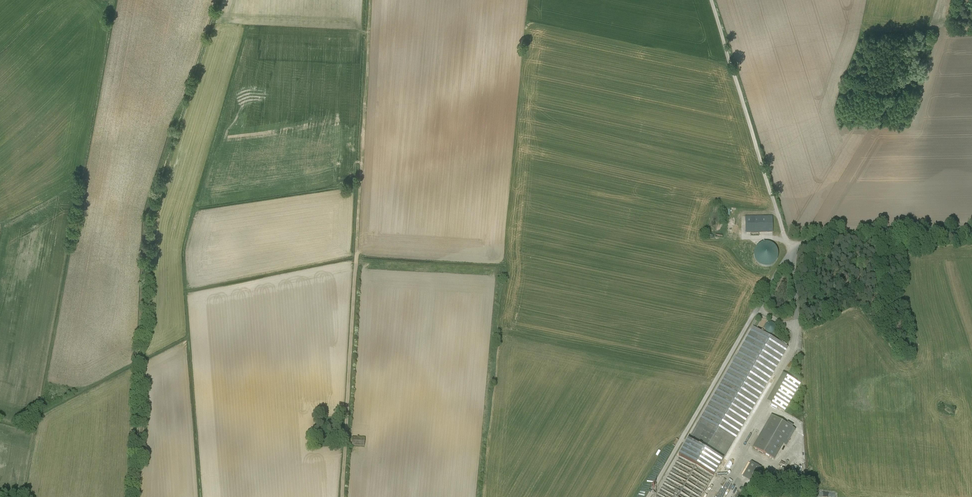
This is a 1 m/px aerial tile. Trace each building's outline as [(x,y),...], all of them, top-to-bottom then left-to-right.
[(772,218),(746,219),(746,234),(772,234),(772,218)] [(754,253),(754,258),(755,262),(758,266),(762,268),(766,269),(771,268),(774,266),(777,262),(778,258),(778,253),(776,249),(773,246),(768,245),(764,245),(760,246),(756,249),(754,253)] [(768,323),(766,333),(774,335),(776,325),(768,323)] [(656,496),(702,496),(788,348),(753,328),(656,496)] [(786,378),(771,404),(784,412),(799,385),(786,378)] [(771,417),(753,448),(774,460),(792,429),(771,417)] [(352,437),(352,446),(364,446),(365,438),(352,437)] [(760,469),(751,464),(743,478),(752,484),(760,469)] [(737,488),(732,486),(727,496),(733,496),(737,488)]
